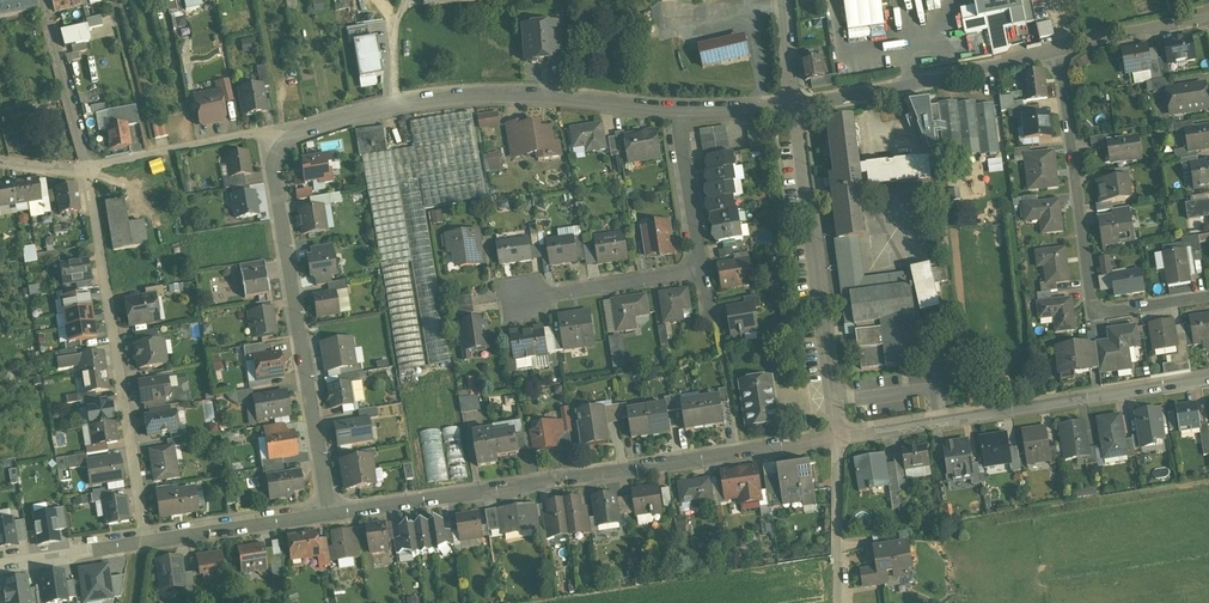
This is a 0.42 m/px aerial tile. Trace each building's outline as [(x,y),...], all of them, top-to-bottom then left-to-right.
[(24,12),(22,0),(0,0),(0,17),(24,12)] [(24,12),(37,9),(35,0),(22,0),(24,12)] [(49,2),(52,11),(82,4),(81,0),(57,0),(49,2)] [(201,9),(200,0),(183,0),(185,12),(201,9)] [(335,10),(349,8),(348,0),(334,0),(335,10)] [(884,25),(881,0),(844,0),(848,30),(869,27),(884,25)] [(974,1),(976,7),(978,20),(1010,13),(1013,28),(1026,25),(1021,0),(980,0),(974,1)] [(1026,25),(1036,23),(1031,0),(1021,0),(1026,25)] [(964,23),(978,20),(976,7),(961,10),(964,23)] [(978,20),(964,23),(966,35),(988,30),(994,57),(1008,54),(1009,52),(1004,30),(1013,28),(1010,13),(978,20)] [(101,16),(86,19),(88,29),(103,25),(101,16)] [(1050,21),(1037,24),(1040,35),(1052,32),(1050,21)] [(354,42),(371,39),(368,25),(346,29),(349,43),(354,42)] [(558,25),(524,28),(527,62),(530,62),(532,64),(537,64),(539,61),(548,60),(550,62),(556,62),(558,59),(560,59),(558,25)] [(884,25),(869,27),(871,37),(872,39),(886,37),(884,25)] [(61,31),(65,47),(91,41),(87,26),(61,31)] [(869,27),(848,30),(849,40),(871,37),(869,27)] [(586,28),(579,29),(580,44),(587,42),(586,28)] [(746,35),(697,46),(702,66),(751,55),(746,35)] [(383,77),(377,38),(371,39),(354,42),(360,81),(383,77)] [(1181,41),(1175,42),(1174,41),(1164,43),(1167,58),(1169,65),(1176,64),(1176,65),(1180,66),(1182,65),(1185,65),(1188,63),(1187,62),(1195,60),(1191,38),(1181,40),(1181,41)] [(242,41),(244,53),(256,51),(254,39),(242,41)] [(85,44),(72,47),(73,53),(86,50),(85,44)] [(1147,47),(1123,51),(1125,64),(1128,64),(1130,74),(1150,70),(1151,70),(1149,61),(1147,47)] [(79,52),(66,55),(68,63),(81,60),(79,52)] [(822,55),(806,57),(806,61),(803,61),(806,80),(811,80),(825,77),(822,55)] [(1167,58),(1159,60),(1163,81),(1171,80),(1169,65),(1167,58)] [(1159,60),(1149,61),(1151,70),(1150,70),(1152,83),(1163,81),(1159,60)] [(306,63),(299,65),(302,78),(309,76),(306,63)] [(266,66),(256,68),(260,88),(262,88),(262,89),(269,87),(266,66)] [(1044,72),(1023,75),(1026,102),(1047,99),(1044,72)] [(825,77),(811,80),(812,88),(827,86),(825,77)] [(1171,80),(1163,81),(1152,83),(1154,94),(1168,92),(1168,91),(1173,91),(1171,80)] [(230,82),(217,84),(219,94),(219,93),(221,103),(233,100),(230,82)] [(1173,91),(1168,91),(1168,92),(1172,115),(1208,110),(1205,86),(1173,91)] [(260,88),(239,92),(244,115),(247,117),(254,116),(255,113),(266,111),(262,89),(262,88),(260,88)] [(219,94),(210,95),(207,99),(196,101),(198,114),(200,115),(202,123),(205,125),(212,124),(213,121),(222,119),(224,116),(221,103),(219,93),(219,94)] [(1013,96),(1000,98),(1001,105),(1014,103),(1013,96)] [(1023,102),(1014,103),(1015,110),(1020,110),(1024,109),(1023,102)] [(993,106),(958,110),(957,103),(938,105),(941,125),(940,125),(943,144),(945,160),(964,158),(964,156),(980,154),(981,156),(999,153),(997,137),(998,137),(995,119),(993,106)] [(1014,103),(1001,105),(1002,112),(1015,110),(1014,103)] [(135,107),(107,111),(110,129),(126,126),(139,124),(135,107)] [(1024,109),(1020,110),(1020,118),(1022,118),(1022,117),(1036,115),(1035,108),(1024,109)] [(107,111),(96,114),(99,131),(107,130),(107,129),(110,129),(107,111)] [(450,361),(426,209),(488,199),(474,114),(413,123),(417,148),(388,153),(374,155),(371,156),(369,147),(362,148),(367,181),(380,257),(381,267),(409,262),(411,262),(428,365),(450,361)] [(497,114),(478,117),(480,128),(499,125),(497,114)] [(1036,115),(1022,117),(1022,118),(1025,141),(1052,138),(1049,114),(1036,115)] [(853,118),(828,122),(835,175),(830,176),(832,192),(833,192),(839,240),(859,237),(864,237),(858,188),(862,188),(860,168),(853,118)] [(746,122),(747,129),(761,127),(760,120),(746,122)] [(524,122),(507,125),(511,147),(518,146),(519,143),(525,142),(525,140),(527,140),(525,126),(524,122)] [(1193,122),(1175,125),(1176,133),(1185,132),(1184,131),(1194,129),(1193,122)] [(165,123),(152,126),(155,139),(168,136),(165,123)] [(539,123),(525,126),(527,140),(528,144),(526,144),(528,156),(538,154),(539,160),(561,157),(559,143),(553,144),(551,129),(541,130),(539,123)] [(602,124),(571,129),(574,148),(592,145),(593,151),(606,149),(602,124)] [(126,126),(110,129),(107,129),(107,130),(111,149),(129,146),(126,126)] [(713,128),(714,135),(727,133),(726,126),(713,128)] [(384,127),(365,130),(367,144),(372,144),(386,142),(384,127)] [(761,127),(747,129),(748,136),(761,134),(761,127)] [(1184,131),(1185,132),(1188,152),(1208,149),(1208,127),(1194,129),(1184,131)] [(701,137),(714,135),(713,128),(699,130),(701,137)] [(365,130),(356,131),(358,145),(367,144),(365,130)] [(624,131),(615,133),(616,137),(618,151),(619,154),(628,152),(628,150),(626,151),(624,136),(625,136),(624,131)] [(625,136),(624,136),(626,151),(628,150),(632,150),(633,153),(638,157),(641,156),(642,158),(657,155),(655,145),(658,144),(656,131),(625,136)] [(727,133),(714,135),(715,142),(728,140),(727,133)] [(761,134),(748,136),(749,143),(762,141),(761,134)] [(714,135),(701,137),(702,144),(715,142),(714,135)] [(1108,136),(1090,138),(1092,146),(1109,143),(1108,136)] [(616,137),(609,138),(611,152),(618,151),(616,137)] [(1136,139),(1109,143),(1112,163),(1140,159),(1136,139)] [(728,140),(715,142),(716,149),(729,147),(728,140)] [(762,141),(749,143),(750,150),(763,148),(762,141)] [(386,142),(372,144),(374,155),(388,153),(386,142)] [(715,142),(702,144),(703,151),(716,149),(715,142)] [(729,147),(716,149),(717,156),(730,154),(729,147)] [(1030,148),(1014,150),(1015,159),(1025,157),(1025,156),(1031,155),(1030,148)] [(716,149),(703,151),(704,158),(708,158),(717,156),(716,149)] [(247,152),(227,156),(230,177),(244,175),(250,174),(247,152)] [(485,154),(488,172),(504,170),(501,152),(485,154)] [(717,156),(708,158),(710,172),(734,168),(736,168),(734,153),(730,154),(717,156)] [(1031,155),(1025,156),(1025,157),(1029,190),(1057,187),(1054,153),(1031,155)] [(329,154),(302,159),(305,172),(303,172),(304,179),(305,183),(313,182),(314,191),(325,189),(324,183),(332,181),(330,172),(329,172),(327,164),(331,164),(329,154)] [(1197,158),(1181,161),(1182,169),(1192,167),(1191,166),(1198,165),(1197,158)] [(929,160),(860,168),(862,188),(931,179),(929,160)] [(1191,166),(1192,167),(1195,190),(1208,188),(1208,164),(1198,165),(1191,166)] [(710,172),(708,172),(710,186),(734,183),(736,182),(734,168),(710,172)] [(1129,169),(1115,171),(1116,178),(1127,177),(1131,177),(1129,169)] [(244,175),(230,177),(222,178),(224,189),(232,188),(245,186),(244,175)] [(1116,178),(1097,181),(1101,204),(1111,203),(1131,200),(1127,177),(1116,178)] [(45,179),(38,180),(41,199),(48,198),(45,179)] [(304,179),(295,180),(298,200),(308,198),(307,191),(306,191),(305,183),(304,179)] [(38,180),(25,182),(28,203),(41,200),(41,199),(38,180)] [(25,182),(12,184),(15,205),(28,203),(25,182)] [(710,186),(708,187),(710,201),(733,197),(736,197),(734,183),(710,186)] [(0,186),(0,207),(9,206),(15,205),(12,184),(0,186)] [(76,185),(56,188),(57,192),(58,203),(60,214),(80,211),(76,185)] [(245,186),(232,188),(233,196),(250,193),(249,185),(245,186)] [(51,204),(58,203),(57,192),(50,193),(51,204)] [(250,193),(233,196),(234,204),(231,208),(235,211),(237,219),(257,215),(256,208),(259,203),(255,201),(253,193),(250,193)] [(312,198),(309,198),(311,208),(322,206),(322,207),(330,206),(328,195),(312,198)] [(1207,195),(1191,198),(1192,205),(1208,202),(1207,195)] [(710,201),(708,201),(710,216),(712,215),(736,211),(733,197),(710,201)] [(1037,197),(1023,198),(1023,205),(1038,203),(1037,197)] [(48,198),(41,199),(41,200),(44,214),(50,213),(48,198)] [(41,200),(28,203),(30,216),(44,214),(41,200)] [(124,200),(105,202),(113,251),(147,245),(143,222),(128,224),(124,200)] [(1038,203),(1023,205),(1025,219),(1040,217),(1042,234),(1063,231),(1059,201),(1038,203)] [(1208,202),(1192,205),(1187,206),(1189,220),(1208,217),(1208,203),(1208,202)] [(1111,203),(1101,204),(1096,205),(1097,213),(1112,210),(1113,210),(1111,203)] [(311,208),(299,210),(303,234),(326,230),(322,207),(322,206),(311,208)] [(1113,210),(1112,210),(1113,217),(1128,215),(1127,208),(1113,210)] [(736,211),(712,215),(715,229),(741,225),(738,211),(736,211)] [(1113,217),(1100,219),(1104,245),(1132,240),(1128,215),(1113,217)] [(670,223),(642,228),(647,257),(675,252),(670,223)] [(741,225),(715,229),(717,244),(722,243),(735,241),(743,239),(741,225)] [(473,232),(446,236),(448,253),(458,252),(461,267),(484,264),(479,232),(473,233),(473,232)] [(624,233),(595,238),(599,264),(628,259),(624,233)] [(538,234),(531,235),(533,248),(540,247),(538,234)] [(1199,237),(1200,244),(1208,243),(1208,235),(1199,237)] [(586,260),(582,236),(574,238),(578,261),(586,260)] [(859,237),(839,240),(835,240),(840,282),(848,281),(864,279),(859,237)] [(1199,237),(1182,239),(1182,245),(1190,244),(1191,253),(1201,252),(1200,244),(1199,237)] [(574,238),(546,242),(550,266),(578,261),(574,238)] [(528,239),(497,244),(501,264),(532,260),(528,239)] [(735,241),(722,243),(723,250),(733,248),(737,248),(735,241)] [(332,244),(310,248),(312,257),(333,253),(332,244)] [(26,264),(58,259),(57,251),(37,255),(35,246),(23,248),(26,264)] [(723,250),(719,251),(720,258),(734,255),(733,248),(723,250)] [(1065,249),(1036,252),(1038,267),(1045,266),(1047,282),(1047,283),(1057,282),(1069,281),(1065,249)] [(1185,250),(1163,253),(1168,286),(1190,283),(1185,250)] [(312,257),(307,257),(310,275),(312,275),(315,278),(330,275),(336,274),(335,264),(332,263),(331,254),(333,254),(333,253),(312,257)] [(748,253),(734,255),(735,263),(745,261),(745,262),(750,262),(748,253)] [(1108,257),(1100,258),(1103,276),(1111,275),(1108,257)] [(88,261),(60,266),(63,285),(91,280),(88,261)] [(260,261),(239,264),(241,274),(261,271),(260,261)] [(735,263),(718,266),(722,287),(753,282),(750,262),(745,262),(745,261),(735,263)] [(409,262),(381,267),(398,370),(426,365),(409,262)] [(598,264),(587,265),(588,275),(598,275),(598,264)] [(946,268),(937,269),(939,281),(948,280),(946,268)] [(937,269),(909,273),(911,285),(914,308),(936,305),(935,296),(941,295),(939,281),(937,269)] [(261,271),(241,274),(245,297),(270,293),(266,270),(261,271)] [(1141,270),(1111,275),(1115,296),(1145,291),(1141,270)] [(864,279),(848,281),(850,293),(911,285),(909,273),(864,279)] [(330,275),(315,278),(317,285),(327,284),(331,283),(330,275)] [(331,283),(327,284),(329,292),(335,291),(348,289),(346,281),(331,283)] [(848,281),(840,282),(843,307),(852,306),(850,293),(848,281)] [(1057,282),(1047,283),(1047,282),(1040,283),(1041,292),(1051,291),(1058,291),(1057,282)] [(911,285),(850,293),(852,306),(854,324),(854,325),(856,324),(914,317),(915,317),(914,308),(911,285)] [(162,287),(145,290),(146,297),(152,296),(152,300),(164,298),(162,287)] [(78,289),(61,292),(62,299),(79,297),(78,289)] [(688,289),(660,293),(664,323),(680,320),(678,309),(690,308),(688,289)] [(329,292),(313,295),(317,317),(339,313),(335,291),(329,292)] [(1041,292),(1037,293),(1039,303),(1052,301),(1051,291),(1041,292)] [(62,299),(61,300),(64,314),(91,310),(89,295),(62,299)] [(472,295),(455,298),(456,307),(457,307),(473,305),(472,295)] [(646,295),(612,300),(617,331),(636,328),(634,316),(649,314),(646,295)] [(759,295),(744,298),(745,306),(753,305),(754,309),(761,308),(759,295)] [(146,297),(126,300),(130,326),(147,323),(146,320),(155,318),(152,300),(152,296),(146,297)] [(1039,303),(1038,303),(1040,319),(1055,317),(1056,332),(1075,329),(1071,299),(1052,301),(1039,303)] [(271,300),(249,304),(250,311),(272,307),(271,300)] [(473,305),(457,307),(458,315),(460,314),(460,315),(474,313),(473,305)] [(745,306),(737,307),(738,312),(728,314),(732,334),(740,333),(741,338),(743,337),(742,333),(757,330),(754,309),(753,305),(745,306)] [(852,306),(843,307),(846,325),(854,324),(852,306)] [(250,311),(248,311),(251,327),(254,326),(256,335),(276,332),(272,307),(250,311)] [(91,310),(64,314),(66,328),(93,324),(91,310)] [(589,315),(571,318),(570,314),(559,316),(561,333),(564,349),(593,345),(589,315)] [(1200,317),(1199,315),(1189,317),(1190,324),(1194,345),(1204,344),(1204,342),(1208,341),(1208,315),(1200,317)] [(914,317),(856,324),(857,331),(856,332),(858,350),(859,350),(861,368),(886,365),(886,366),(920,361),(914,317)] [(486,318),(460,322),(464,351),(490,347),(486,318)] [(1174,319),(1149,324),(1153,351),(1177,347),(1178,347),(1176,336),(1174,319)] [(66,328),(68,342),(80,340),(95,338),(93,324),(66,328)] [(1190,324),(1183,325),(1185,335),(1187,346),(1194,345),(1190,324)] [(666,325),(658,326),(661,345),(669,344),(666,325)] [(544,328),(542,326),(536,327),(534,329),(535,331),(527,332),(531,358),(548,355),(544,328)] [(1136,327),(1109,331),(1110,342),(1104,342),(1105,350),(1104,350),(1105,350),(1107,369),(1108,372),(1118,371),(1119,379),(1132,377),(1128,348),(1139,346),(1136,327)] [(155,330),(136,333),(138,345),(157,342),(155,330)] [(518,330),(512,331),(511,333),(515,360),(531,358),(527,332),(520,333),(520,331),(518,330)] [(561,333),(553,334),(556,350),(564,349),(561,333)] [(1176,336),(1178,347),(1177,347),(1180,363),(1189,362),(1187,346),(1185,335),(1176,336)] [(352,337),(321,342),(323,353),(325,353),(326,359),(324,361),(325,366),(327,366),(328,370),(339,368),(354,366),(354,364),(352,350),(354,350),(352,337)] [(620,337),(609,339),(613,368),(624,366),(620,337)] [(80,340),(68,342),(65,342),(66,350),(75,349),(81,348),(80,340)] [(138,345),(136,346),(134,349),(135,359),(138,361),(139,368),(163,365),(165,361),(164,356),(161,353),(159,342),(138,345)] [(1104,342),(1096,343),(1097,351),(1105,350),(1104,350),(1105,350),(1104,342)] [(264,343),(243,346),(246,362),(257,360),(256,356),(266,354),(264,343)] [(1096,343),(1088,344),(1091,366),(1090,366),(1091,370),(1099,369),(1097,351),(1096,343)] [(1088,344),(1058,348),(1061,380),(1074,378),(1073,368),(1090,366),(1091,366),(1088,344)] [(66,350),(59,351),(60,359),(61,359),(76,357),(75,349),(66,350)] [(1105,350),(1097,351),(1099,369),(1099,370),(1107,369),(1105,350)] [(103,351),(79,355),(80,365),(82,374),(105,370),(103,351)] [(266,354),(256,356),(257,360),(246,362),(249,381),(270,378),(284,376),(280,352),(266,354)] [(76,357),(61,359),(60,359),(57,360),(58,368),(80,365),(79,356),(76,357)] [(1180,363),(1164,366),(1166,375),(1191,371),(1189,362),(1180,363)] [(360,363),(354,364),(354,366),(339,368),(341,375),(359,372),(362,372),(360,363)] [(105,370),(82,374),(85,393),(95,392),(108,389),(105,370)] [(359,372),(341,375),(337,376),(338,384),(339,384),(350,382),(350,383),(360,381),(361,381),(359,372)] [(476,376),(467,377),(470,394),(479,393),(476,376)] [(771,376),(740,381),(747,428),(779,423),(771,376)] [(270,378),(249,381),(250,388),(271,385),(270,378)] [(157,380),(156,382),(154,381),(150,381),(149,383),(147,382),(139,383),(141,393),(140,393),(139,395),(140,398),(141,397),(142,402),(144,402),(162,399),(164,397),(166,399),(170,398),(172,395),(171,391),(168,389),(167,379),(157,380)] [(360,381),(350,383),(353,404),(357,403),(364,402),(360,381)] [(338,384),(328,386),(332,407),(342,406),(353,404),(350,383),(350,382),(339,384),(338,384)] [(459,397),(470,395),(469,388),(458,390),(459,397)] [(726,388),(718,390),(719,397),(720,397),(721,404),(728,403),(726,388)] [(286,391),(254,397),(257,419),(290,414),(286,391)] [(95,392),(85,393),(76,394),(77,402),(86,400),(96,399),(95,392)] [(478,395),(459,398),(462,413),(481,410),(478,395)] [(681,395),(673,397),(675,411),(682,410),(681,403),(682,402),(681,395)] [(96,399),(86,400),(87,407),(106,404),(105,397),(96,399)] [(673,397),(665,398),(666,405),(668,412),(675,411),(673,397)] [(719,397),(700,400),(705,427),(724,424),(721,404),(720,397),(719,397)] [(162,399),(144,402),(145,409),(152,408),(164,406),(162,399)] [(203,417),(212,417),(212,400),(203,400),(203,417)] [(682,402),(681,403),(682,410),(685,430),(705,427),(700,400),(682,402)] [(106,404),(87,407),(90,426),(114,422),(111,403),(106,404)] [(353,404),(342,406),(343,412),(359,410),(357,403),(353,404)] [(1196,403),(1176,407),(1180,433),(1200,430),(1201,430),(1200,426),(1196,403)] [(627,404),(619,405),(621,419),(628,418),(627,411),(628,411),(627,404)] [(164,406),(152,408),(153,415),(171,412),(170,405),(164,406)] [(619,405),(604,407),(606,421),(621,419),(619,405)] [(666,405),(647,408),(651,435),(671,432),(668,412),(666,405)] [(376,407),(358,410),(360,420),(368,418),(377,417),(376,407)] [(604,407),(591,409),(592,417),(578,419),(583,447),(609,443),(606,421),(604,407)] [(628,411),(627,411),(628,418),(632,438),(651,435),(647,408),(628,411)] [(568,410),(561,411),(563,422),(565,432),(572,431),(568,410)] [(1159,410),(1136,414),(1139,435),(1141,449),(1155,446),(1154,442),(1165,441),(1159,410)] [(153,415),(145,416),(147,425),(146,426),(148,436),(170,432),(169,427),(174,426),(176,423),(175,415),(172,412),(153,415)] [(1118,416),(1098,419),(1104,456),(1126,453),(1127,453),(1125,440),(1122,441),(1118,416)] [(360,420),(335,424),(338,445),(371,440),(368,418),(360,420)] [(114,422),(90,426),(93,445),(117,441),(114,422)] [(563,422),(555,423),(557,437),(555,440),(558,442),(565,432),(563,422)] [(1071,425),(1060,426),(1064,453),(1065,453),(1066,461),(1077,459),(1077,460),(1087,458),(1090,458),(1088,448),(1084,422),(1071,424),(1071,425)] [(544,424),(539,432),(532,433),(535,450),(558,446),(558,442),(555,440),(557,437),(555,423),(544,424)] [(279,424),(263,427),(265,438),(268,437),(281,435),(279,424)] [(1200,426),(1201,430),(1200,430),(1202,443),(1208,442),(1208,432),(1208,425),(1200,426)] [(1046,427),(1022,431),(1027,462),(1050,459),(1051,458),(1049,448),(1046,427)] [(493,430),(473,433),(478,466),(499,463),(498,456),(494,434),(494,433),(493,430)] [(515,430),(494,434),(498,456),(519,453),(519,450),(516,434),(515,430)] [(281,435),(268,437),(271,458),(268,459),(282,457),(297,455),(293,433),(281,435)] [(524,433),(516,434),(519,450),(526,449),(524,433)] [(1006,434),(982,438),(986,464),(1010,461),(1009,453),(1006,434)] [(1139,435),(1132,436),(1133,439),(1134,450),(1141,449),(1139,435)] [(182,438),(167,440),(168,448),(173,447),(183,446),(182,438)] [(1133,439),(1125,440),(1127,453),(1126,453),(1127,458),(1135,457),(1134,450),(1133,439)] [(968,441),(944,444),(949,475),(953,474),(954,481),(973,478),(974,478),(971,464),(968,441)] [(107,443),(93,445),(94,452),(108,450),(107,443)] [(168,448),(150,451),(155,481),(178,477),(173,447),(168,448)] [(927,447),(902,451),(902,454),(905,470),(930,466),(927,447)] [(1056,447),(1049,448),(1051,458),(1050,459),(1051,464),(1059,463),(1056,447)] [(1095,447),(1088,448),(1090,458),(1087,458),(1088,465),(1098,463),(1095,447)] [(375,448),(354,452),(355,459),(371,457),(376,456),(375,448)] [(1018,451),(1009,453),(1010,461),(1011,472),(1021,470),(1018,451)] [(87,453),(65,457),(67,465),(87,462),(87,461),(88,461),(87,453)] [(885,453),(854,458),(859,492),(889,487),(890,487),(889,483),(888,474),(886,464),(885,453)] [(902,454),(894,456),(896,472),(896,473),(905,471),(905,470),(902,454)] [(88,461),(87,461),(87,462),(91,484),(123,479),(119,456),(88,461)] [(282,457),(268,459),(261,460),(262,468),(283,464),(282,457)] [(355,459),(341,462),(344,475),(373,470),(371,457),(355,459)] [(810,461),(777,466),(778,474),(781,490),(775,491),(777,504),(815,498),(810,461)] [(895,462),(886,464),(888,474),(896,472),(895,462)] [(978,463),(971,464),(974,478),(973,478),(974,485),(982,483),(978,463)] [(283,464),(262,468),(264,478),(267,477),(270,477),(270,476),(285,474),(283,464)] [(404,465),(406,481),(415,480),(412,464),(404,465)] [(756,467),(723,472),(724,480),(726,496),(728,495),(739,494),(741,503),(759,500),(761,500),(759,491),(756,467)] [(373,470),(344,475),(346,488),(375,484),(373,470)] [(909,491),(905,470),(905,471),(896,473),(899,490),(900,493),(909,491)] [(285,474),(270,476),(270,477),(267,477),(271,499),(274,499),(274,495),(283,493),(283,494),(286,497),(290,496),(292,493),(292,492),(302,490),(301,481),(299,481),(297,472),(285,474)] [(896,472),(888,474),(889,483),(890,487),(889,487),(890,492),(899,490),(896,473),(896,472)] [(778,474),(765,477),(767,490),(769,505),(777,504),(775,491),(781,490),(778,474)] [(709,479),(679,484),(682,502),(699,499),(700,505),(713,503),(711,490),(709,479)] [(724,480),(717,481),(718,489),(720,502),(729,501),(728,495),(726,496),(724,480)] [(170,486),(156,488),(157,496),(158,496),(158,495),(171,493),(170,486)] [(658,487),(633,491),(634,496),(636,513),(637,516),(651,514),(652,518),(654,518),(653,514),(661,512),(658,487)] [(718,489),(711,490),(713,503),(713,508),(721,507),(720,502),(718,489)] [(171,493),(158,495),(158,496),(161,516),(196,511),(193,490),(171,493)] [(769,505),(767,490),(759,491),(761,500),(759,500),(760,507),(769,505)] [(899,490),(890,492),(893,509),(902,507),(900,493),(899,490)] [(92,503),(104,501),(113,500),(111,491),(91,494),(92,503)] [(86,494),(76,497),(78,505),(88,502),(86,494)] [(615,494),(594,498),(597,517),(598,526),(619,523),(618,515),(615,499),(615,494)] [(634,496),(623,498),(625,514),(636,513),(634,496)] [(113,500),(104,501),(106,515),(105,515),(106,524),(129,520),(126,497),(113,500)] [(625,514),(623,498),(615,499),(618,515),(625,514)] [(579,499),(564,501),(568,531),(583,529),(584,529),(582,518),(579,499)] [(564,501),(549,504),(551,523),(553,533),(568,531),(564,501)] [(534,506),(500,511),(503,527),(504,533),(538,528),(534,506)] [(55,509),(58,531),(67,529),(64,508),(55,509)] [(500,511),(486,513),(488,530),(503,527),(500,511)] [(55,513),(34,516),(39,545),(60,542),(55,513)] [(479,514),(458,517),(460,530),(461,540),(462,540),(482,537),(479,514)] [(443,521),(434,517),(435,521),(432,522),(431,520),(429,522),(433,550),(440,553),(439,550),(447,544),(445,531),(443,521)] [(589,517),(582,518),(584,529),(583,529),(584,534),(592,533),(591,531),(589,518),(589,517)] [(597,517),(589,518),(591,531),(599,530),(598,526),(597,517)] [(0,522),(0,549),(17,547),(16,544),(13,523),(13,520),(0,522)] [(429,522),(421,520),(414,525),(418,552),(422,554),(426,551),(430,553),(433,550),(429,522)] [(24,521),(13,523),(16,544),(28,542),(24,521)] [(414,525),(411,523),(411,525),(408,525),(408,521),(400,527),(401,538),(403,551),(413,554),(413,557),(418,552),(414,525)] [(551,523),(544,524),(547,540),(554,538),(553,533),(551,523)] [(385,524),(367,526),(368,533),(367,533),(365,536),(365,540),(368,542),(370,542),(371,553),(389,550),(387,539),(385,525),(385,524)] [(392,524),(385,525),(387,539),(394,538),(392,524)] [(452,530),(445,531),(447,544),(452,546),(454,544),(452,531),(452,530)] [(460,530),(452,531),(454,544),(455,546),(463,545),(462,540),(461,540),(460,530)] [(350,531),(333,533),(335,547),(337,558),(353,556),(350,536),(350,531)] [(887,531),(872,534),(874,547),(890,545),(887,531)] [(316,534),(287,538),(290,557),(300,556),(300,558),(302,559),(309,558),(311,556),(317,555),(319,555),(317,540),(316,534)] [(357,535),(350,536),(353,556),(354,558),(361,557),(357,535)] [(401,538),(394,539),(396,553),(399,554),(403,551),(401,538)] [(326,539),(317,540),(319,555),(317,555),(318,562),(330,560),(328,548),(326,539)] [(890,545),(874,547),(878,568),(861,571),(864,586),(888,583),(886,572),(893,571),(894,575),(898,578),(909,576),(907,562),(911,562),(907,542),(890,545)] [(262,546),(239,550),(242,571),(254,569),(261,574),(266,569),(265,565),(263,550),(262,546)] [(335,547),(328,548),(330,560),(330,562),(337,561),(337,558),(335,547)] [(272,548),(263,550),(265,565),(275,564),(272,548)] [(221,553),(197,556),(197,558),(200,575),(203,574),(205,584),(225,581),(224,574),(226,574),(225,566),(223,567),(221,553)] [(197,558),(190,559),(192,573),(193,576),(200,575),(197,558)] [(181,559),(156,563),(161,590),(185,586),(183,574),(181,559)] [(85,602),(112,599),(110,579),(108,566),(80,570),(85,602)] [(67,601),(67,599),(65,583),(63,572),(41,575),(43,591),(45,602),(56,602),(67,601)] [(192,573),(183,574),(185,586),(185,592),(195,590),(193,576),(192,573)] [(110,579),(112,599),(121,597),(126,577),(110,579)] [(2,581),(6,602),(30,602),(28,589),(27,578),(2,581)] [(74,581),(65,583),(67,599),(76,597),(74,581)] [(30,602),(37,602),(36,592),(35,588),(28,589),(30,602)] [(43,591),(36,592),(37,602),(45,602),(43,591)]
